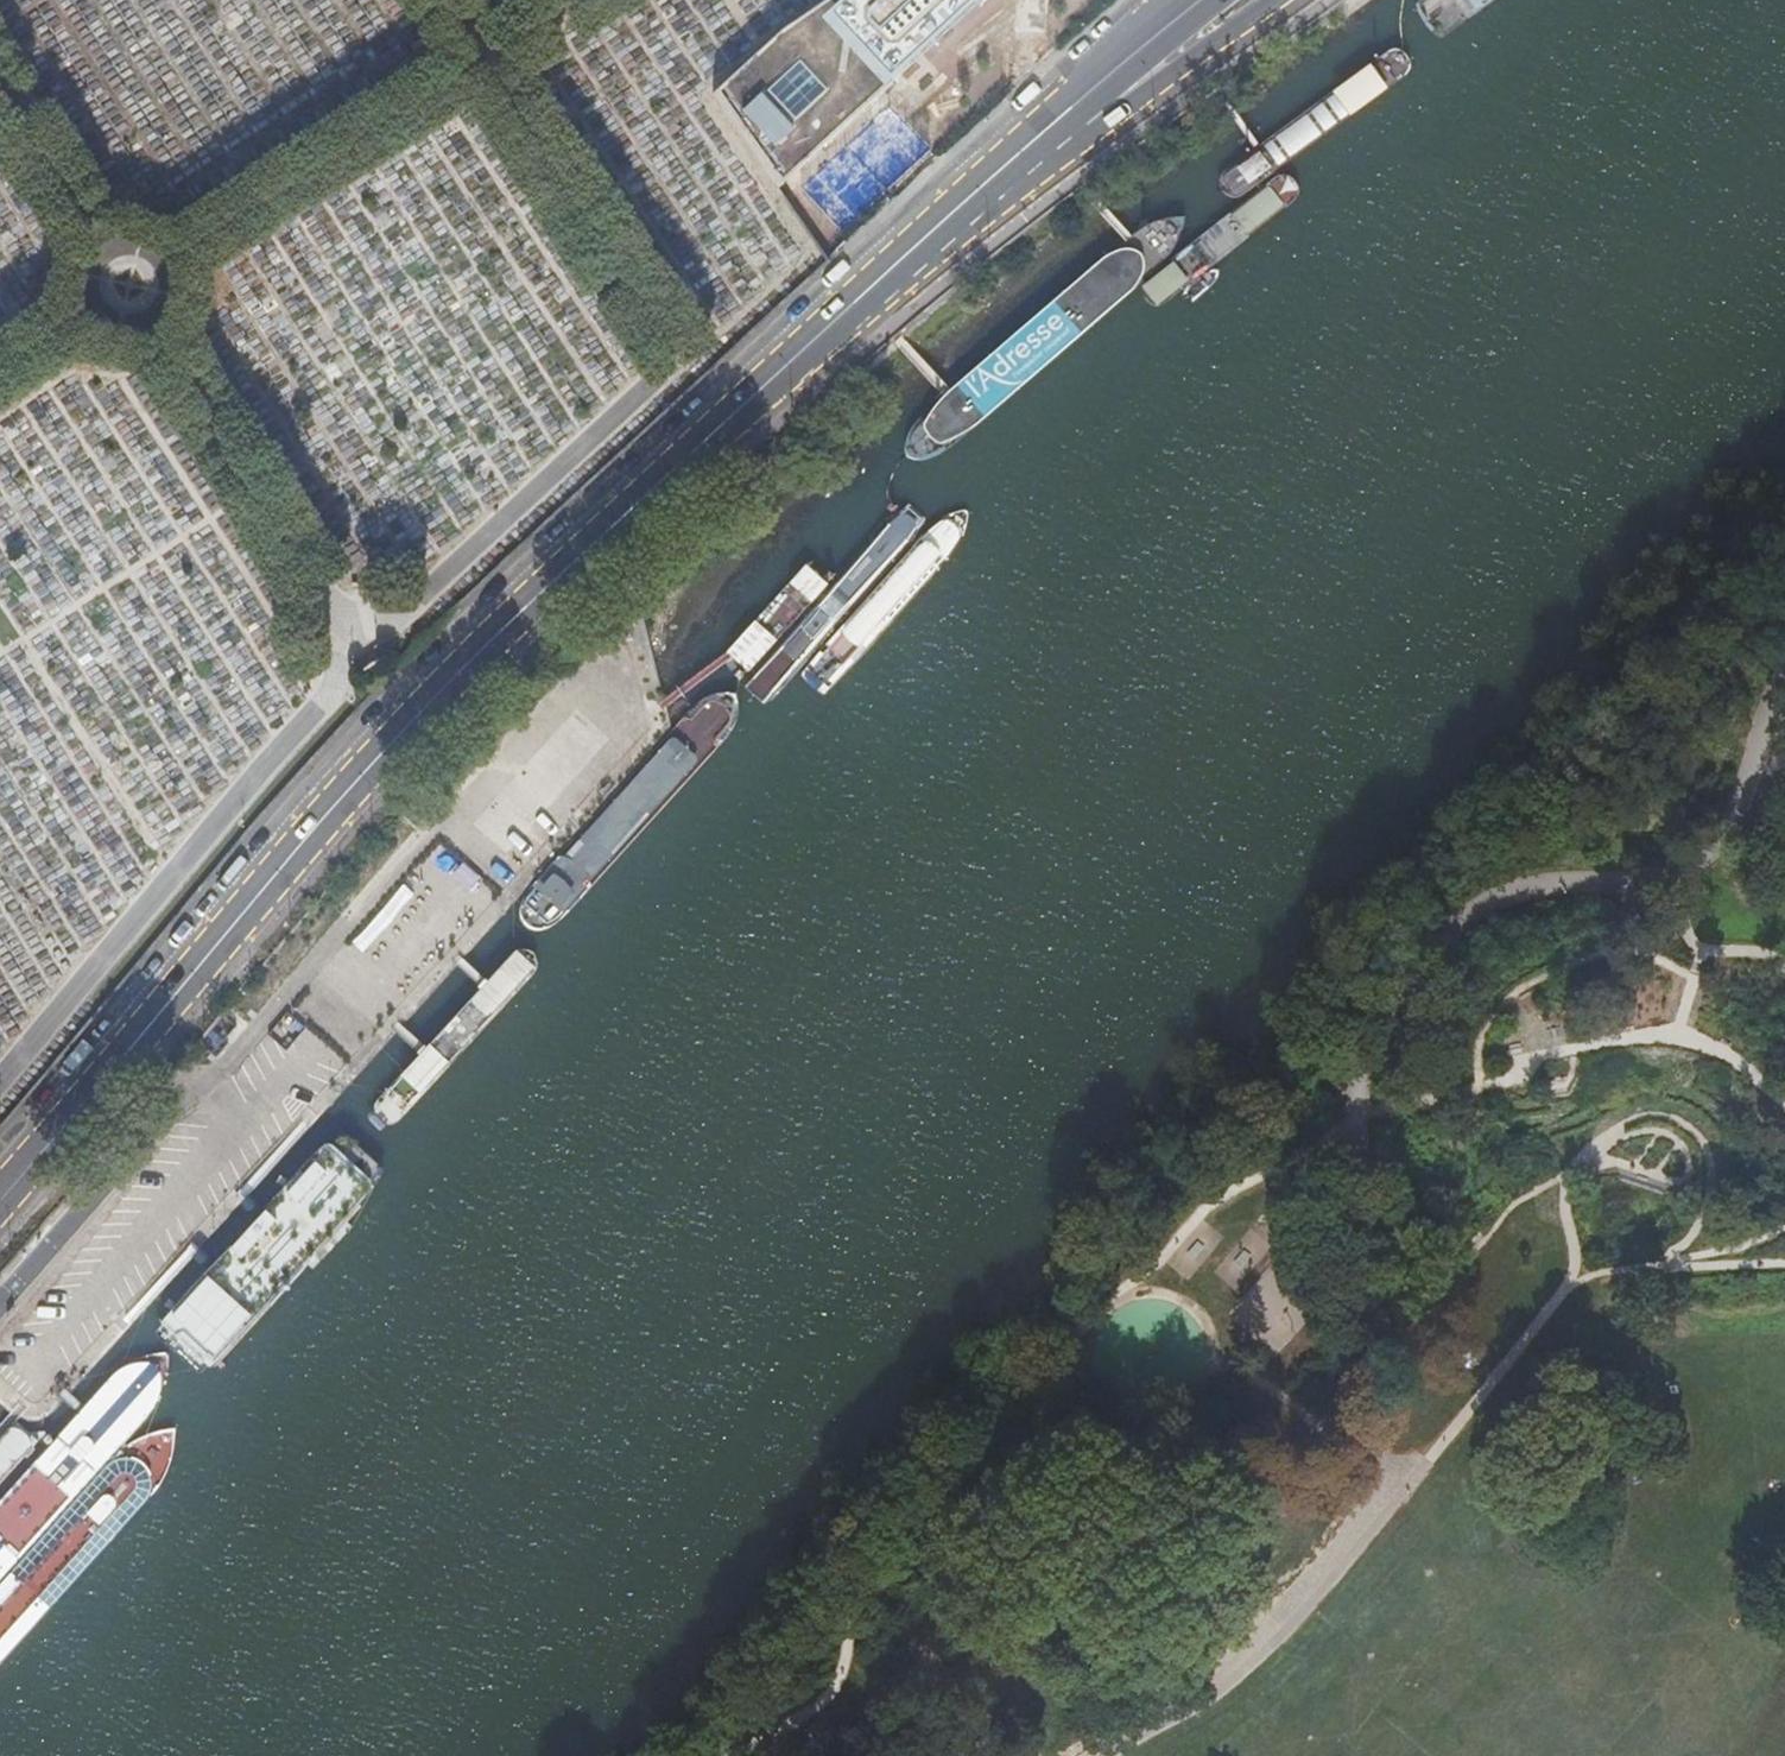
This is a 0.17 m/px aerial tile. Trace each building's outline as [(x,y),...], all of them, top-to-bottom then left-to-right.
[(783,32),(715,100),(779,191),(820,153),(897,81),(926,54),(891,5),(898,0),(829,0),(783,32)] [(891,5),(926,54),(984,0),(898,0),(891,5)] [(798,210),(818,238),(864,204),(843,176),(798,210)] [(254,356),(350,581),(409,556),(570,417),(541,384),(544,371),(495,316),(512,309),(515,298),(478,257),(480,249),(451,216),(449,227),(420,221),(411,262),(406,267),(392,233),(376,230),(367,271),(331,229),(317,235),(326,245),(310,259),(302,240),(298,258),(255,249),(297,347),(257,301),(223,331),(268,341),(264,358),(254,356)] [(213,1270),(156,1333),(158,1339),(195,1373),(201,1374),(203,1373),(206,1370),(208,1372),(374,1189),(380,1180),(383,1170),(344,1133),(335,1138),(326,1145),(262,1216),(213,1270)]
